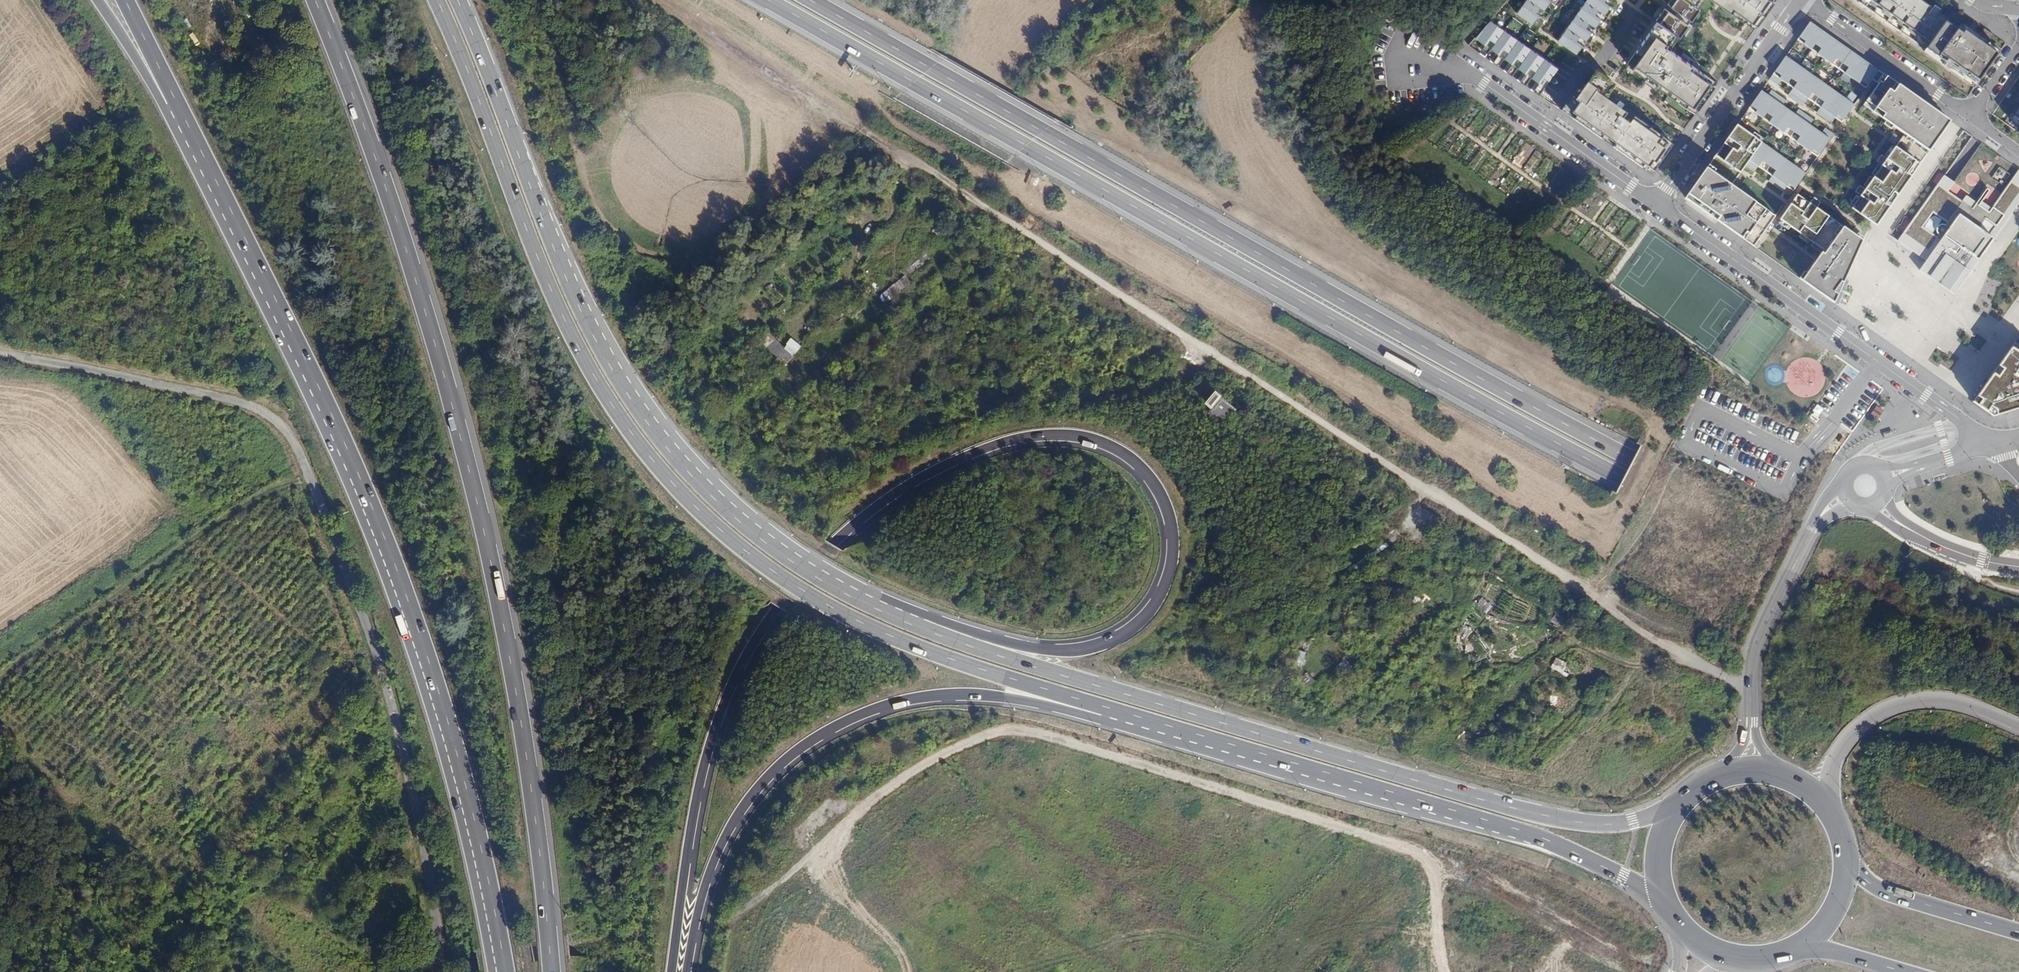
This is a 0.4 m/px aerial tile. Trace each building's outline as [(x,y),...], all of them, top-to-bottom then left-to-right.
[(1517,12),(1532,23),(1539,14),(1546,20),(1551,14),(1545,9),(1552,0),(1559,6),(1563,0),(1562,0),(1527,0),(1517,12)] [(1614,0),(1587,0),(1560,39),(1577,52),(1615,1),(1614,0)] [(1668,3),(1682,13),(1679,17),(1665,8),(1657,19),(1658,20),(1628,63),(1687,105),(1689,102),(1699,109),(1718,82),(1667,46),(1676,33),(1678,34),(1686,22),(1685,22),(1688,17),(1689,18),(1697,6),(1692,2),(1694,0),(1671,0),(1668,3)] [(1776,0),(1716,0),(1756,28),(1772,6),(1776,0)] [(1999,52),(1988,44),(1994,35),(1984,28),(1981,33),(1986,37),(1984,40),(1968,29),(1966,33),(1949,21),(1957,9),(1952,5),(1944,17),(1940,14),(1942,11),(1936,6),(1934,9),(1921,0),(1851,0),(1974,87),(1999,52)] [(1559,68),(1490,20),(1475,36),(1485,43),(1482,48),(1488,53),(1492,48),(1500,53),(1494,62),(1499,65),(1505,57),(1513,63),(1508,71),(1513,75),(1518,67),(1527,73),(1521,81),(1526,85),(1532,76),(1541,82),(1535,91),(1540,94),(1559,68)] [(1798,39),(1866,88),(1879,70),(1810,21),(1798,39)] [(1585,63),(1595,56),(1589,48),(1579,56),(1585,63)] [(1773,74),(1842,122),(1855,105),(1786,56),(1773,74)] [(1653,174),(1674,144),(1635,116),(1634,118),(1607,98),(1616,84),(1597,71),(1577,99),(1572,96),(1562,110),(1653,174)] [(1904,135),(1929,152),(1951,122),(1885,74),(1866,101),(1876,107),(1873,112),(1904,135)] [(1749,108),(1818,156),(1830,139),(1761,90),(1749,108)] [(1750,160),(1762,142),(1738,125),(1716,154),(1741,172),(1750,160)] [(1895,147),(1920,165),(1929,152),(1904,135),(1895,147)] [(2000,231),(2018,204),(2018,169),(1977,140),(1942,191),(1964,207),(2000,231)] [(1805,173),(1762,142),(1750,160),(1792,190),(1805,173)] [(1920,165),(1895,147),(1887,159),(1881,155),(1876,161),(1882,165),(1865,189),(1860,185),(1855,191),(1861,196),(1852,208),(1876,225),(1920,165)] [(1741,172),(1716,154),(1707,167),(1731,184),(1737,189),(1747,176),(1741,172)] [(1737,189),(1731,184),(1707,167),(1685,197),(1753,246),(1775,216),(1744,194),(1737,189)] [(1823,249),(1841,225),(1816,208),(1820,202),(1814,197),(1810,202),(1797,194),(1780,218),(1823,249)] [(2000,231),(1964,207),(1920,270),(1955,295),(2000,231)] [(1903,233),(1912,221),(1905,216),(1897,228),(1903,233)] [(1841,225),(1823,249),(1801,280),(1834,303),(1863,240),(1841,225)] [(904,275),(881,295),(887,302),(910,282),(904,275)] [(784,346),(775,338),(767,347),(786,364),(802,346),(792,337),(784,346)] [(2017,353),(2010,349),(1997,368),(1992,375),(1976,397),(1973,401),(1978,405),(1987,411),(1994,416),(1995,415),(2018,408),(2018,350),(2017,353)] [(1222,426),(1235,409),(1214,392),(1204,404),(1210,408),(1206,413),(1222,426)] [(1872,413),(1879,418),(1885,410),(1878,405),(1872,413)] [(1482,598),(1477,604),(1487,613),(1492,607),(1482,598)] [(1303,666),(1305,650),(1297,649),(1295,665),(1303,666)]
